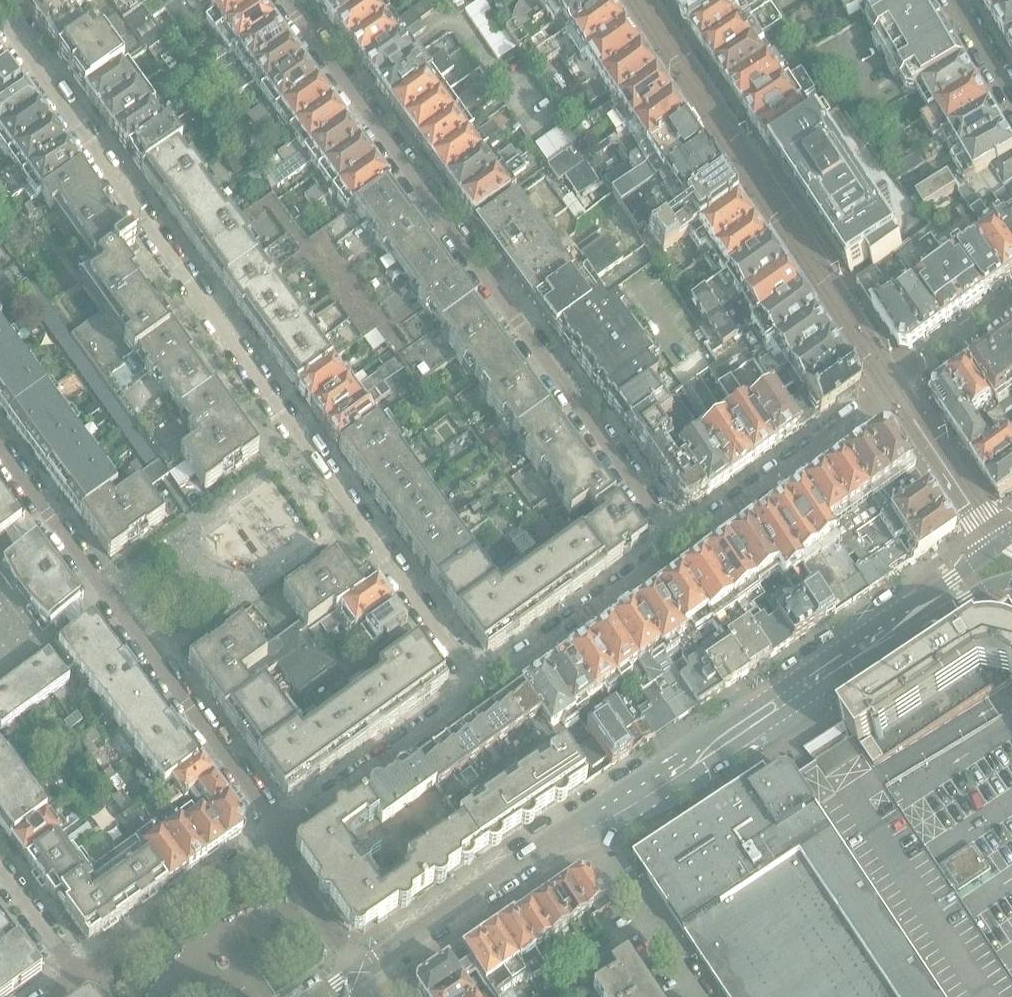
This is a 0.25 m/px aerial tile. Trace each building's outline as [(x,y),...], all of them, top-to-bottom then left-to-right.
[(84,10),(77,0),(19,0),(25,8),(57,54),(87,34),(74,18),(84,10)] [(108,0),(77,0),(84,10),(97,26),(117,12),(108,0)] [(117,12),(124,22),(144,52),(147,50),(150,53),(166,41),(165,40),(150,20),(172,6),(167,0),(108,0),(117,12)] [(226,0),(180,0),(179,1),(172,6),(150,20),(165,40),(188,25),(226,0)] [(274,25),(256,0),(226,0),(188,25),(193,32),(206,24),(223,47),(211,56),(217,64),(232,54),(274,25)] [(369,0),(315,0),(333,26),(369,0)] [(383,6),(392,0),(369,0),(333,26),(348,45),(390,15),(383,6)] [(465,10),(471,20),(490,8),(485,0),(480,0),(465,10)] [(564,0),(523,0),(521,3),(518,7),(515,13),(513,17),(512,21),(510,25),(507,28),(505,31),(510,37),(564,0)] [(608,4),(606,0),(564,0),(510,37),(510,38),(517,47),(519,51),(528,45),(535,55),(551,44),(544,33),(553,26),(561,37),(608,4)] [(696,0),(672,0),(680,11),(696,0)] [(737,0),(696,0),(680,11),(693,31),(737,0)] [(771,3),(769,0),(737,0),(693,31),(704,49),(771,3)] [(899,0),(858,0),(844,8),(841,10),(845,17),(848,15),(849,16),(866,6),(872,15),(899,0)] [(930,5),(927,0),(899,0),(872,15),(871,16),(878,26),(871,31),(874,37),(930,5)] [(1011,7),(1011,0),(983,0),(993,17),(1011,7)] [(361,64),(421,21),(434,12),(426,1),(396,23),(390,15),(348,45),(361,64)] [(762,39),(785,23),(793,36),(824,19),(815,4),(814,1),(782,19),(771,3),(704,49),(717,67),(762,39)] [(503,8),(500,4),(495,7),(498,12),(503,8)] [(579,59),(624,28),(608,4),(561,37),(551,44),(535,55),(544,67),(572,48),(579,59)] [(955,48),(946,32),(930,5),(874,37),(876,40),(873,42),(880,54),(882,53),(889,65),(887,67),(894,78),(897,77),(899,81),(955,48)] [(993,17),(1008,42),(1011,39),(1011,7),(993,17)] [(490,8),(471,20),(478,30),(497,18),(495,15),(490,8)] [(144,52),(124,22),(117,12),(97,26),(87,34),(57,54),(84,92),(128,65),(144,52)] [(497,18),(478,30),(485,40),(503,28),(497,18)] [(418,54),(411,44),(409,41),(426,29),(421,21),(361,64),(376,85),(418,54)] [(225,86),(287,43),(274,25),(232,54),(238,63),(218,76),(225,86)] [(503,28),(485,40),(491,50),(510,38),(510,37),(505,31),(503,28)] [(596,81),(640,52),(624,28),(579,59),(565,69),(574,83),(590,73),(596,81)] [(814,47),(807,34),(800,39),(807,51),(814,47)] [(510,38),(491,50),(498,60),(517,47),(510,38)] [(730,87),(774,57),(762,39),(717,67),(730,87)] [(389,103),(448,60),(465,49),(460,42),(443,53),(442,52),(425,64),(418,54),(376,85),(389,103)] [(261,94),(302,64),(287,43),(225,86),(233,97),(253,83),(261,94)] [(917,92),(965,64),(955,48),(899,81),(902,86),(903,86),(909,81),(916,93),(917,92)] [(743,108),(814,62),(807,51),(783,67),(776,56),(774,57),(730,87),(743,108)] [(615,103),(655,75),(640,52),(596,81),(580,92),(590,106),(609,94),(615,103)] [(0,57),(0,98),(20,84),(0,57)] [(445,92),(437,80),(454,68),(448,60),(389,103),(403,123),(445,92)] [(758,130),(805,100),(798,90),(822,75),(814,62),(743,108),(758,130)] [(255,127),(316,84),(302,64),(261,94),(267,102),(247,117),(251,122),(244,127),(248,132),(255,127)] [(930,115),(979,88),(965,64),(917,92),(930,115)] [(98,111),(141,82),(128,65),(84,92),(98,111)] [(216,93),(202,74),(193,79),(207,99),(216,93)] [(622,133),(670,98),(655,75),(615,103),(572,132),(579,143),(581,146),(614,122),(622,133)] [(150,107),(180,86),(173,76),(148,92),(141,82),(98,111),(112,131),(150,107)] [(36,108),(22,87),(20,84),(0,98),(2,100),(0,101),(0,131),(36,108)] [(289,133),(331,104),(316,84),(255,127),(263,138),(282,123),(289,133)] [(935,142),(991,109),(979,88),(930,115),(921,120),(935,142)] [(417,142),(476,99),(470,91),(453,103),(445,92),(403,123),(417,142)] [(822,121),(843,107),(835,95),(811,110),(805,100),(758,130),(772,152),(822,121)] [(505,138),(498,129),(493,122),(476,134),(465,119),(485,105),(479,96),(476,99),(417,142),(445,180),(488,150),(505,138)] [(628,163),(686,122),(670,98),(622,133),(607,144),(606,142),(588,155),(581,146),(579,143),(558,158),(549,165),(547,166),(558,182),(585,164),(587,167),(590,167),(593,165),(593,162),(593,161),(611,148),(619,150),(628,163)] [(286,165),(344,123),(331,104),(289,133),(295,142),(277,155),(285,165),(286,165)] [(128,152),(164,128),(150,107),(112,131),(127,152),(128,152)] [(51,128),(36,108),(0,131),(0,147),(7,157),(51,128)] [(953,163),(1005,132),(991,109),(935,142),(919,151),(888,171),(897,182),(907,176),(927,164),(949,150),(954,159),(951,161),(953,163)] [(900,239),(836,142),(822,121),(772,152),(789,178),(851,272),(868,260),(875,270),(877,269),(895,256),(904,248),(899,241),(900,239)] [(620,206),(703,149),(686,122),(628,163),(604,180),(611,191),(610,192),(620,206)] [(318,172),(359,143),(344,123),(286,165),(293,175),(311,163),(318,172)] [(140,171),(177,147),(182,143),(169,124),(164,128),(128,152),(140,171)] [(565,125),(555,132),(568,151),(578,143),(565,125)] [(65,148),(51,128),(7,157),(14,166),(0,176),(0,192),(65,148)] [(880,148),(865,130),(861,134),(860,133),(855,137),(866,149),(870,146),(875,153),(880,148)] [(555,132),(545,139),(558,158),(568,151),(555,132)] [(956,190),(968,183),(992,169),(1011,158),(1011,144),(1005,132),(953,163),(957,170),(921,193),(913,183),(903,190),(920,212),(956,190)] [(545,139),(535,146),(549,165),(558,158),(545,139)] [(332,193),(373,163),(359,143),(318,172),(325,181),(304,196),(306,199),(298,205),(304,213),(332,193)] [(459,199),(519,158),(524,154),(528,152),(523,144),(513,151),(511,147),(493,159),(488,150),(445,180),(459,199)] [(213,198),(203,183),(206,180),(191,159),(187,162),(177,147),(140,171),(179,224),(213,198)] [(80,169),(65,148),(0,192),(0,205),(1,207),(28,188),(36,198),(40,195),(80,169)] [(681,203),(721,176),(703,149),(620,206),(638,231),(643,227),(647,232),(683,206),(681,203)] [(246,168),(234,152),(224,160),(235,176),(246,168)] [(516,189),(509,180),(526,168),(519,158),(459,199),(474,220),(490,209),(516,189)] [(992,169),(1004,190),(1011,185),(1011,158),(992,169)] [(348,214),(389,185),(373,163),(332,193),(348,214)] [(61,211),(94,188),(80,169),(40,195),(51,210),(58,206),(61,211)] [(1004,210),(994,196),(1004,190),(992,169),(968,183),(994,224),(1011,249),(1011,206),(1004,210)] [(262,182),(255,171),(248,176),(256,186),(262,182)] [(662,254),(688,236),(737,200),(721,176),(681,203),(683,206),(647,232),(662,254)] [(994,224),(968,183),(956,190),(983,228),(972,235),(1005,281),(1011,276),(1011,249),(994,224)] [(492,327),(390,186),(389,185),(348,214),(307,243),(273,195),(235,221),(215,235),(218,239),(200,253),(296,389),(332,363),(376,331),(417,387),(456,359),(475,345),(473,342),(492,327)] [(106,214),(101,207),(105,204),(94,188),(61,211),(78,234),(106,214)] [(597,280),(623,262),(605,238),(580,256),(535,195),(523,204),(516,196),(493,213),(490,209),(474,220),(556,332),(599,299),(607,293),(597,280)] [(215,235),(235,221),(229,212),(225,215),(213,198),(179,224),(200,253),(218,239),(215,235)] [(709,255),(752,223),(737,200),(688,236),(704,259),(709,255)] [(36,212),(30,203),(24,208),(29,217),(36,212)] [(130,238),(118,221),(114,224),(106,214),(78,234),(97,262),(130,238)] [(724,276),(767,247),(752,223),(709,255),(704,259),(714,272),(719,269),(724,276)] [(985,296),(952,248),(936,227),(917,241),(929,256),(934,264),(966,309),(985,296)] [(1005,281),(972,235),(952,248),(985,296),(1005,281)] [(137,289),(131,280),(134,277),(124,263),(139,252),(130,238),(97,262),(104,271),(89,282),(108,310),(137,289)] [(934,264),(928,269),(923,261),(929,256),(917,241),(916,240),(904,248),(895,256),(906,270),(913,277),(946,324),(966,309),(934,264)] [(707,324),(783,270),(767,247),(724,276),(699,293),(690,300),(707,324)] [(923,340),(893,292),(877,269),(875,270),(857,281),(898,345),(902,347),(907,349),(912,348),(913,348),(913,347),(923,340)] [(813,316),(797,292),(783,270),(707,324),(722,348),(732,341),(736,344),(743,340),(748,348),(734,357),(732,354),(723,361),(732,375),(729,377),(747,400),(767,384),(751,360),(813,316)] [(10,283),(1,273),(0,273),(0,290),(10,283)] [(946,324),(913,277),(893,292),(923,340),(946,324)] [(25,298),(37,289),(32,283),(21,291),(25,298)] [(30,304),(41,296),(37,289),(25,298),(30,304)] [(238,422),(192,359),(147,295),(143,298),(137,289),(108,310),(70,337),(158,462),(169,475),(185,463),(184,459),(238,422)] [(34,310),(45,302),(41,296),(30,304),(34,310)] [(647,366),(651,362),(618,316),(622,313),(615,303),(606,310),(599,299),(556,332),(601,395),(612,411),(656,379),(647,366)] [(38,316),(50,308),(48,305),(45,302),(34,310),(38,316)] [(43,322),(54,314),(50,308),(38,316),(43,322)] [(47,328),(59,320),(54,314),(43,322),(47,328)] [(770,381),(828,339),(813,316),(751,360),(767,384),(768,383),(770,381)] [(52,334),(63,326),(59,320),(47,328),(52,334)] [(3,335),(7,332),(0,322),(0,368),(18,355),(3,335)] [(56,340),(67,332),(63,326),(52,334),(56,340)] [(479,382),(513,357),(492,327),(473,342),(475,345),(456,359),(463,369),(467,366),(479,382)] [(60,347),(72,339),(70,337),(67,332),(56,340),(60,347)] [(970,365),(999,407),(1011,398),(1011,335),(970,365)] [(65,353),(76,345),(72,339),(60,347),(65,353)] [(798,394),(844,363),(828,339),(770,381),(780,394),(792,386),(798,394)] [(680,391),(698,378),(708,371),(719,363),(705,343),(666,370),(667,372),(656,379),(612,411),(626,430),(650,412),(669,440),(692,424),(674,395),(680,391)] [(69,359),(80,351),(76,345),(65,353),(69,359)] [(74,365),(85,357),(80,351),(69,359),(74,365)] [(31,373),(18,355),(0,368),(0,408),(10,421),(46,394),(31,373)] [(78,371),(89,363),(85,357),(74,365),(78,371)] [(551,408),(535,386),(513,357),(479,382),(489,397),(486,400),(501,422),(505,419),(515,433),(551,408)] [(773,448),(744,402),(747,400),(729,377),(732,375),(723,361),(719,363),(708,371),(716,385),(730,405),(720,412),(751,464),(773,448)] [(325,430),(395,377),(403,371),(396,362),(353,393),(346,383),(310,408),(325,430)] [(82,377),(93,369),(89,363),(78,371),(82,377)] [(310,408),(346,383),(332,363),(296,389),(310,408)] [(802,427),(853,390),(855,380),(844,363),(798,394),(786,403),(802,427)] [(999,407),(970,365),(956,375),(939,387),(936,390),(934,395),(934,399),(936,402),(947,420),(958,436),(999,407)] [(87,383),(98,376),(93,369),(82,377),(87,383)] [(91,389),(102,382),(98,376),(87,383),(91,389)] [(367,413),(382,402),(381,400),(391,393),(388,389),(398,382),(395,377),(325,430),(338,448),(374,422),(367,413)] [(751,464),(720,412),(698,378),(680,391),(702,426),(696,430),(728,480),(751,464)] [(95,396),(106,388),(102,382),(91,389),(95,396)] [(800,428),(783,405),(768,383),(767,384),(747,400),(744,402),(773,448),(800,428)] [(100,402),(111,394),(106,388),(95,396),(100,402)] [(458,406),(469,399),(465,392),(454,400),(458,406)] [(65,419),(69,416),(57,400),(53,403),(46,394),(10,421),(22,438),(38,459),(75,431),(65,419)] [(104,408),(115,400),(111,394),(100,402),(104,408)] [(109,414),(119,406),(115,400),(104,408),(109,414)] [(90,419),(101,410),(95,402),(84,411),(90,419)] [(113,420),(124,412),(119,406),(109,414),(113,420)] [(1011,432),(1011,425),(1009,421),(999,407),(958,436),(974,461),(1011,432)] [(605,483),(573,439),(551,408),(515,433),(528,450),(524,453),(539,474),(543,471),(566,503),(592,484),(596,490),(605,483)] [(117,426),(128,419),(124,412),(113,420),(117,426)] [(669,440),(650,412),(626,430),(678,502),(682,505),(687,506),(691,506),(693,505),(706,496),(669,440)] [(96,428),(107,420),(102,413),(91,421),(96,428)] [(122,432),(133,425),(128,419),(117,426),(122,432)] [(404,448),(392,432),(388,435),(379,421),(375,424),(374,422),(338,448),(352,468),(368,456),(377,468),(400,451),(404,448)] [(240,465),(258,451),(238,422),(184,459),(185,463),(204,490),(223,477),(222,475),(229,470),(232,473),(234,471),(231,468),(239,463),(240,465)] [(728,480),(696,430),(692,424),(669,440),(706,496),(728,480)] [(126,438),(137,431),(133,425),(122,432),(126,438)] [(914,470),(890,433),(885,431),(881,430),(878,431),(865,440),(893,485),(903,479),(915,496),(927,489),(914,470)] [(66,497),(103,470),(75,431),(38,459),(66,497)] [(131,445),(141,437),(137,431),(126,438),(131,445)] [(501,444),(492,432),(484,437),(493,450),(501,444)] [(1011,464),(1011,432),(974,461),(988,482),(1011,464)] [(135,451),(146,443),(141,437),(131,445),(135,451)] [(893,485),(865,440),(843,456),(883,519),(891,512),(883,500),(882,501),(878,496),(883,493),(895,510),(906,503),(893,485)] [(139,457),(150,449),(146,443),(135,451),(139,457)] [(144,463),(154,456),(150,449),(139,457),(144,463)] [(370,493),(410,464),(400,451),(377,468),(368,456),(352,468),(370,493)] [(148,469),(158,462),(154,456),(144,463),(148,469)] [(883,519),(843,456),(822,471),(863,533),(869,529),(883,519)] [(144,472),(136,461),(129,466),(137,477),(144,472)] [(145,492),(164,479),(169,475),(158,462),(148,469),(144,472),(137,477),(120,487),(81,516),(93,534),(108,524),(107,522),(118,515),(116,512),(145,492)] [(380,507),(420,479),(410,464),(370,493),(380,507)] [(1011,492),(1011,464),(988,482),(996,493),(1000,491),(1004,491),(1007,496),(1011,492)] [(81,516),(120,487),(114,479),(111,481),(103,470),(66,497),(81,516)] [(863,533),(822,471),(801,486),(841,549),(849,543),(863,533)] [(391,522),(430,493),(420,479),(380,507),(391,522)] [(453,499),(466,490),(461,483),(451,490),(453,493),(450,495),(453,499)] [(646,540),(618,501),(605,483),(596,490),(592,484),(566,503),(562,505),(570,517),(588,505),(597,517),(591,521),(594,525),(581,534),(606,569),(646,540)] [(854,568),(848,559),(841,549),(801,486),(783,499),(802,528),(820,557),(850,603),(869,591),(854,568)] [(0,489),(0,539),(24,522),(0,489)] [(893,543),(904,536),(941,511),(927,489),(915,496),(906,503),(895,510),(892,512),(891,512),(883,519),(869,529),(863,533),(849,543),(841,549),(848,559),(867,546),(868,547),(877,541),(883,550),(893,543)] [(146,532),(164,519),(145,492),(116,512),(118,515),(107,522),(108,524),(93,534),(110,558),(128,544),(127,543),(135,537),(137,540),(139,539),(137,536),(144,530),(146,532)] [(402,537),(441,508),(430,493),(391,522),(402,537)] [(820,557),(802,528),(783,499),(768,510),(803,564),(805,568),(817,586),(835,614),(850,603),(820,557)] [(464,540),(489,522),(476,504),(451,522),(411,550),(437,586),(477,558),(464,540)] [(411,550),(451,522),(441,508),(402,537),(411,550)] [(803,564),(768,510),(750,523),(779,573),(787,586),(795,598),(796,597),(797,599),(806,593),(792,572),(803,564)] [(951,535),(952,528),(941,511),(904,536),(918,558),(951,535)] [(779,573),(750,523),(726,540),(758,589),(779,573)] [(491,652),(571,594),(606,569),(581,534),(501,592),(477,558),(437,586),(484,651),(491,652)] [(918,558),(904,536),(893,543),(883,550),(873,556),(889,577),(918,558)] [(36,538),(4,561),(4,562),(0,565),(0,567),(45,629),(83,602),(36,538)] [(758,589),(726,540),(703,557),(740,616),(753,607),(764,599),(758,589)] [(320,625),(376,584),(369,573),(355,582),(337,556),(318,569),(319,571),(312,576),(310,573),(307,575),(310,578),(302,583),(301,582),(283,595),(302,621),(315,640),(324,633),(320,625)] [(889,577),(873,556),(854,568),(869,591),(889,577)] [(740,616),(703,557),(680,574),(717,633),(720,631),(740,616)] [(717,633),(680,574),(657,591),(693,648),(721,692),(748,673),(725,639),(720,631),(717,633)] [(355,632),(392,605),(376,584),(320,625),(324,633),(327,637),(348,622),(355,632)] [(816,627),(797,599),(796,597),(795,598),(787,586),(766,602),(776,619),(792,644),(816,627)] [(817,586),(806,593),(797,599),(816,627),(835,614),(817,586)] [(693,648),(657,591),(634,608),(668,660),(680,652),(682,655),(693,648)] [(792,644),(776,619),(767,625),(764,620),(762,618),(761,618),(753,607),(740,616),(747,624),(769,659),(792,644)] [(415,637),(407,626),(394,608),(359,633),(372,651),(377,648),(379,650),(368,657),(374,666),(415,637)] [(680,679),(668,660),(634,608),(611,624),(675,723),(698,707),(680,679)] [(983,702),(1011,682),(1011,610),(1011,608),(842,720),(854,738),(751,793),(746,784),(635,857),(727,996),(978,996),(844,794),(983,702)] [(201,762),(94,618),(69,637),(59,644),(78,671),(96,696),(164,789),(201,762)] [(249,687),(278,666),(298,694),(338,664),(329,652),(324,655),(314,641),(315,640),(302,621),(261,650),(242,624),(224,637),(225,638),(217,644),(215,641),(213,642),(215,645),(208,651),(206,649),(188,662),(224,712),(252,692),(249,687)] [(675,723),(611,624),(589,640),(616,680),(627,672),(647,704),(636,711),(640,717),(643,721),(654,737),(675,723)] [(769,659),(747,624),(725,639),(748,673),(769,659)] [(616,680),(589,640),(568,655),(594,697),(616,680)] [(335,764),(424,700),(443,686),(445,679),(418,642),(377,671),(382,678),(310,730),(335,764)] [(721,692),(693,648),(682,655),(681,658),(690,672),(680,679),(698,707),(721,692)] [(75,688),(49,652),(31,664),(52,693),(58,701),(75,688)] [(594,697),(568,655),(546,671),(573,712),(594,697)] [(353,669),(346,661),(340,666),(347,674),(353,669)] [(52,693),(31,664),(14,677),(36,705),(52,693)] [(584,730),(572,713),(573,712),(546,671),(522,688),(541,717),(567,757),(590,740),(584,730)] [(14,677),(0,687),(0,692),(19,718),(36,705),(14,677)] [(335,764),(310,730),(302,736),(264,683),(252,692),(224,712),(246,743),(284,795),(291,796),(335,764)] [(541,717),(522,688),(504,701),(525,729),(541,717)] [(0,692),(0,729),(1,731),(19,718),(0,692)] [(654,737),(643,721),(640,717),(636,711),(626,694),(603,710),(606,715),(631,753),(654,737)] [(525,729),(504,701),(489,712),(510,739),(525,729)] [(83,720),(82,718),(78,713),(77,713),(73,708),(67,713),(71,718),(64,723),(69,730),(83,720)] [(510,739),(489,712),(474,722),(495,750),(510,739)] [(631,753),(606,715),(584,730),(590,740),(591,739),(609,768),(631,753)] [(450,782),(435,793),(480,855),(514,833),(585,784),(567,757),(541,717),(525,729),(510,739),(495,750),(480,761),(465,772),(450,782)] [(495,750),(474,722),(460,733),(480,761),(495,750)] [(480,761),(460,733),(445,744),(465,772),(480,761)] [(36,755),(50,745),(44,737),(30,748),(36,755)] [(465,772),(445,744),(430,755),(450,782),(465,772)] [(17,773),(0,750),(0,825),(11,841),(47,814),(17,773)] [(450,782),(430,755),(415,766),(435,793),(450,782)] [(170,809),(190,795),(213,778),(201,762),(164,789),(158,793),(170,809)] [(377,925),(480,855),(435,793),(415,766),(400,777),(293,854),(356,940),(377,925)] [(126,788),(117,775),(109,781),(119,793),(126,788)] [(243,819),(213,778),(190,795),(196,804),(203,800),(211,810),(205,815),(226,843),(241,832),(240,831),(242,829),(243,822),(242,820),(243,819)] [(226,843),(205,815),(196,804),(190,795),(170,809),(175,816),(207,857),(226,843)] [(207,857),(175,816),(167,823),(153,804),(143,811),(139,806),(119,821),(134,842),(143,853),(166,886),(207,857)] [(59,837),(84,817),(79,810),(61,823),(59,820),(54,824),(47,814),(11,841),(26,861),(59,837)] [(143,853),(134,842),(116,855),(102,836),(73,855),(88,876),(61,896),(68,906),(143,853)] [(39,879),(72,855),(59,837),(26,861),(39,879)] [(973,846),(943,867),(959,892),(990,871),(973,846)] [(93,939),(166,886),(143,853),(68,906),(64,909),(85,938),(93,939)] [(61,896),(88,876),(73,855),(72,855),(39,879),(55,901),(61,896)] [(610,906),(601,893),(588,873),(577,871),(565,880),(587,912),(591,918),(597,915),(610,906)] [(587,912),(565,880),(548,891),(569,924),(587,912)] [(569,924),(548,891),(531,903),(552,936),(569,924)] [(552,936),(531,903),(512,916),(534,948),(552,936)] [(534,948),(512,916),(496,927),(518,962),(536,951),(534,948)] [(1,922),(0,920),(0,956),(17,944),(1,922)] [(527,976),(518,962),(496,927),(480,938),(497,965),(512,988),(524,980),(526,983),(529,981),(527,976)] [(497,965),(480,938),(462,950),(475,970),(485,985),(488,990),(493,996),(499,996),(512,988),(497,965)] [(41,977),(17,944),(0,956),(0,996),(13,996),(41,977)] [(462,979),(475,970),(462,950),(418,980),(418,979),(417,983),(416,988),(423,996),(435,996),(462,979)] [(626,956),(615,964),(609,968),(614,975),(591,991),(595,996),(653,996),(626,956)] [(551,965),(546,957),(541,960),(545,968),(551,965)] [(462,979),(435,996),(474,996),(462,979)]
